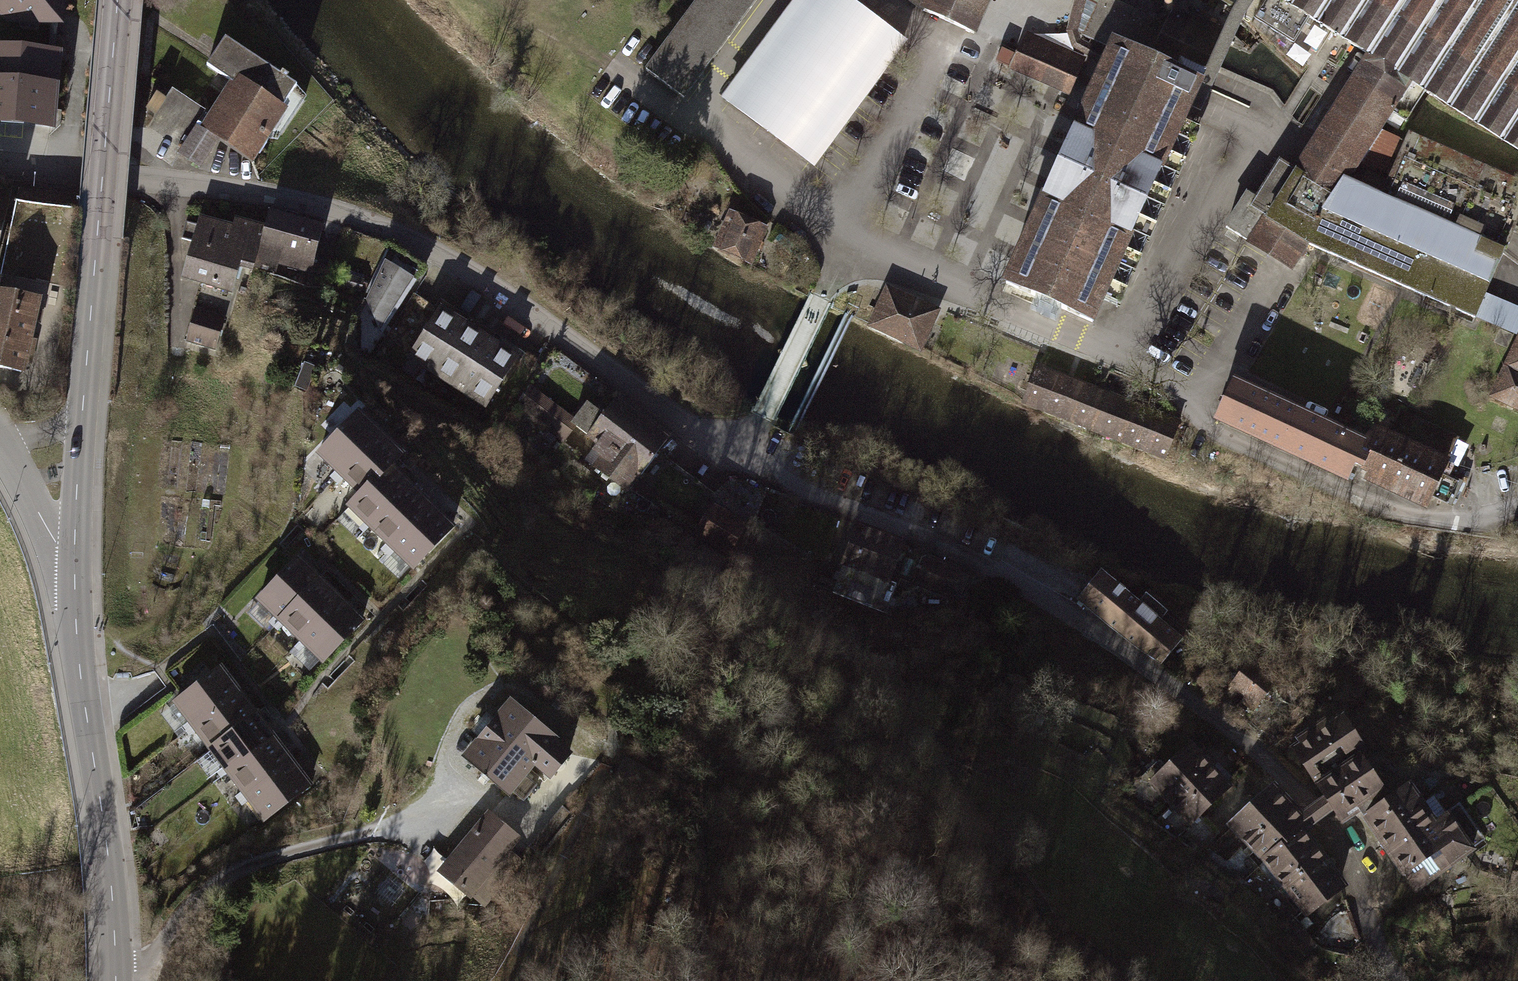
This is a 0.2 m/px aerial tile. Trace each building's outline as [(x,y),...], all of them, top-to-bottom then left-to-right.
[(7,21),(61,27),(63,0),(0,0),(0,13),(7,21)] [(687,19),(724,47),(759,0),(702,0),(687,19)] [(729,98),(817,164),(903,48),(839,0),(803,0),(729,98)] [(929,13),(982,36),(997,0),(935,0),(929,13)] [(1088,38),(1181,78),(1186,67),(1207,76),(1228,29),(1190,13),(1190,9),(1190,5),(1188,1),(1187,0),(1105,0),(1088,38)] [(1257,18),(1296,44),(1310,19),(1375,60),(1429,92),(1517,147),(1517,0),(1267,0),(1257,18)] [(687,20),(648,72),(685,99),(724,47),(687,20)] [(1078,60),(1029,39),(1017,67),(1066,88),(1078,60)] [(234,86),(204,130),(249,161),(265,139),(278,136),(306,97),(287,84),(290,79),(284,75),(281,80),(228,43),(210,69),(234,86)] [(1112,48),(1010,288),(1100,326),(1207,76),(1186,67),(1181,78),(1112,48)] [(0,50),(0,123),(53,127),(58,55),(0,50)] [(1015,56),(1004,51),(1000,60),(1011,65),(1015,56)] [(1249,195),(1229,230),(1296,269),(1311,245),(1349,181),(1353,184),(1400,104),(1416,113),(1429,92),(1375,60),(1304,174),(1282,162),(1259,201),(1249,195)] [(202,169),(220,143),(200,129),(202,125),(157,95),(147,110),(148,116),(152,118),(147,126),(183,151),(181,154),(202,169)] [(1385,131),(1368,163),(1386,173),(1403,141),(1385,131)] [(1413,136),(1387,199),(1353,184),(1349,181),(1311,245),(1481,322),(1517,233),(1517,180),(1413,136)] [(9,200),(0,198),(0,241),(9,200)] [(757,267),(773,230),(738,214),(721,252),(757,267)] [(270,215),(266,229),(255,266),(277,272),(281,256),(291,259),(289,267),(309,273),(321,229),(270,215)] [(196,240),(186,277),(204,282),(187,343),(216,351),(233,292),(247,296),(255,266),(266,229),(239,222),(236,230),(202,220),(200,227),(188,223),(184,236),(196,240)] [(394,250),(367,301),(382,337),(426,269),(394,250)] [(364,282),(346,277),(343,286),(361,291),(364,282)] [(941,312),(890,287),(870,327),(921,352),(941,312)] [(0,292),(0,367),(22,372),(37,300),(0,292)] [(442,309),(417,294),(385,344),(410,359),(442,309)] [(467,325),(442,310),(410,360),(435,375),(467,325)] [(492,341),(467,325),(436,375),(461,391),(492,341)] [(517,357),(492,342),(461,391),(486,407),(517,357)] [(1495,399),(1517,409),(1517,348),(1495,399)] [(1181,423),(1046,368),(1031,404),(1166,460),(1181,423)] [(1371,445),(1239,384),(1221,424),(1353,485),(1361,469),(1373,474),(1370,481),(1432,509),(1436,499),(1450,505),(1460,484),(1453,481),(1459,469),(1450,464),(1461,440),(1402,413),(1391,437),(1377,431),(1371,445)] [(575,425),(576,423),(531,389),(518,406),(565,442),(577,426),(575,425)] [(577,426),(593,439),(591,441),(600,448),(589,463),(629,493),(647,470),(659,453),(668,441),(622,406),(609,422),(589,407),(576,423),(575,425),(577,426)] [(381,434),(360,414),(321,454),(339,472),(333,478),(335,481),(381,434)] [(390,467),(402,454),(381,434),(335,481),(338,484),(344,477),(362,495),(390,467)] [(717,494),(659,453),(647,470),(660,479),(652,490),(697,521),(717,494)] [(410,487),(390,467),(362,495),(350,507),(368,525),(362,531),(365,534),(371,527),(410,487)] [(431,507),(410,487),(371,527),(389,545),(383,551),(385,554),(431,507)] [(654,506),(630,493),(622,506),(646,519),(654,506)] [(413,568),(452,528),(431,507),(385,554),(388,557),(395,551),(413,568)] [(860,529),(835,593),(889,614),(894,599),(889,597),(909,548),(860,529)] [(320,580),(299,560),(260,600),(278,618),(271,624),(274,627),(320,580)] [(929,560),(919,584),(952,597),(961,573),(929,560)] [(1105,575),(1083,601),(1124,635),(1163,664),(1183,639),(1163,622),(1170,615),(1149,597),(1142,605),(1105,575)] [(301,641),(341,601),(320,580),(274,627),(277,630),(283,623),(301,641)] [(322,661),(361,621),(341,601),(301,641),(295,647),(298,650),(304,643),(322,661)] [(1256,666),(1236,689),(1248,700),(1243,705),(1254,714),(1279,686),(1256,666)] [(239,694),(222,671),(177,705),(192,725),(185,730),(187,733),(239,694)] [(212,751),(257,717),(239,694),(187,733),(190,736),(197,731),(212,751)] [(513,704),(466,757),(512,797),(515,794),(525,803),(538,788),(528,779),(538,767),(554,781),(574,757),(513,704)] [(274,740),(257,717),(212,751),(227,771),(220,776),(222,779),(230,774),(274,740)] [(1346,717),(1296,751),(1318,783),(1328,777),(1332,783),(1322,789),(1346,824),(1396,790),(1372,755),(1355,767),(1351,762),(1369,750),(1346,717)] [(292,763),(274,740),(230,774),(245,794),(238,799),(240,802),(292,763)] [(1191,743),(1153,781),(1204,832),(1242,795),(1191,743)] [(265,820),(310,786),(292,763),(240,802),(242,805),(250,800),(265,820)] [(1421,808),(1410,792),(1369,820),(1393,855),(1450,816),(1437,797),(1421,808)] [(1271,799),(1234,830),(1311,920),(1348,889),(1271,799)] [(1463,809),(1393,855),(1417,891),(1486,844),(1463,809)] [(520,841),(490,816),(442,874),(482,907),(519,862),(510,854),(520,841)]
